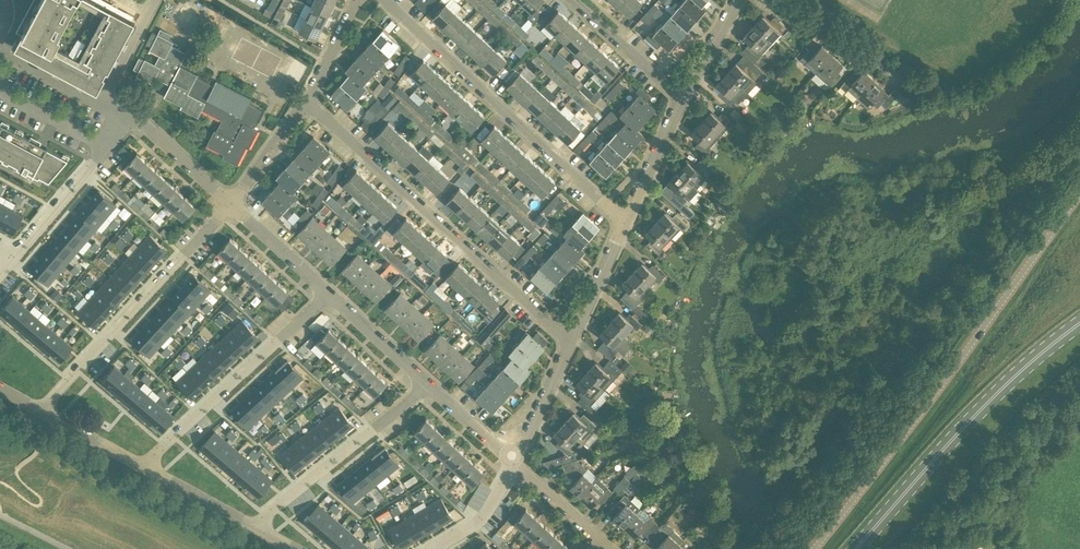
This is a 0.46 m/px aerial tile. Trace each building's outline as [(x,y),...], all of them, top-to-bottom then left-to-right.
[(16,45),(98,89),(106,76),(103,74),(105,69),(108,71),(131,27),(80,0),(40,0),(16,45)] [(267,8),(262,6),(259,12),(270,18),(279,0),(271,0),(267,8)] [(280,6),(286,9),(290,0),(283,0),(280,6)] [(330,0),(315,0),(312,6),(329,15),(335,2),(330,0)] [(425,3),(422,0),(417,0),(414,3),(424,12),(435,0),(427,0),(425,3)] [(468,1),(478,10),(482,5),(477,0),(468,0),(468,1)] [(492,0),(487,0),(484,2),(495,12),(499,7),(492,0)] [(528,18),(521,27),(526,31),(533,23),(534,24),(547,9),(541,3),(544,0),(524,0),(521,3),(532,13),(528,18)] [(640,0),(626,0),(619,7),(629,17),(642,2),(640,0)] [(680,4),(696,20),(706,10),(701,6),(695,0),(684,0),(680,4)] [(443,27),(456,13),(445,3),(432,18),(443,27)] [(654,4),(647,11),(652,15),(658,8),(654,4)] [(680,4),(671,14),(687,29),(696,20),(680,4)] [(482,5),(478,10),(488,19),(492,14),(482,5)] [(286,9),(280,6),(270,23),(281,29),(284,23),(279,21),(286,9)] [(312,6),(305,18),(323,27),(329,15),(312,6)] [(499,7),(495,12),(505,21),(510,16),(499,7)] [(558,11),(545,25),(540,30),(550,39),(555,34),(568,20),(558,11)] [(652,15),(647,11),(640,19),(644,23),(652,15)] [(466,23),(456,13),(443,27),(453,37),(466,23)] [(492,14),(488,19),(498,29),(502,24),(492,14)] [(687,29),(671,14),(662,24),(678,39),(687,29)] [(305,18),(305,19),(300,16),(293,28),(316,40),(323,27),(305,18)] [(510,16),(505,21),(524,39),(529,34),(510,16)] [(762,16),(753,26),(771,43),(785,28),(773,17),(769,22),(762,16)] [(579,30),(568,20),(555,34),(565,44),(579,30)] [(466,23),(453,37),(463,46),(476,32),(466,23)] [(512,33),(502,24),(498,29),(508,38),(512,33)] [(662,24),(653,34),(650,32),(645,37),(657,48),(662,43),(669,50),(678,39),(662,24)] [(771,43),(753,26),(743,37),(749,43),(745,47),(757,59),(771,43)] [(152,32),(147,43),(151,46),(149,49),(160,54),(154,65),(144,59),(144,61),(139,58),(133,68),(138,71),(137,75),(152,82),(155,77),(169,85),(164,96),(182,106),(181,108),(198,117),(202,109),(222,119),(216,131),(214,130),(207,145),(224,154),(222,157),(237,165),(246,147),(249,148),(258,130),(253,128),(262,110),(248,103),(251,98),(216,80),(213,86),(197,77),(198,74),(180,65),(186,53),(171,45),(173,42),(168,39),(171,34),(160,29),(157,35),(152,32)] [(374,39),(391,55),(400,44),(383,29),(374,39)] [(589,39),(579,30),(565,44),(576,53),(589,39)] [(476,32),(463,46),(473,55),(486,41),(476,32)] [(522,42),(512,33),(508,38),(517,47),(522,42)] [(374,39),(365,49),(381,64),(391,55),(374,39)] [(589,39),(576,53),(586,62),(599,48),(589,39)] [(496,51),(486,41),(473,55),(483,65),(496,51)] [(522,42),(517,47),(517,53),(522,57),(530,49),(522,42)] [(822,45),(816,51),(811,47),(800,59),(815,73),(832,55),(822,45)] [(549,62),(554,57),(544,48),(539,53),(549,62)] [(609,58),(599,48),(586,62),(596,72),(609,58)] [(365,49),(356,59),(372,75),(381,64),(365,49)] [(507,60),(496,51),(483,65),(494,75),(507,60)] [(400,63),(404,66),(410,58),(405,55),(400,63)] [(542,69),(546,64),(537,55),(532,60),(542,69)] [(842,64),(832,55),(815,73),(830,87),(841,75),(837,70),(842,64)] [(554,57),(549,62),(559,72),(564,66),(554,57)] [(619,67),(609,58),(596,72),(606,81),(619,67)] [(372,75),(356,59),(346,70),(350,74),(350,73),(363,85),(363,84),(372,75)] [(421,84),(434,70),(423,60),(410,74),(421,84)] [(404,66),(400,63),(393,72),(398,75),(404,66)] [(735,63),(726,73),(748,94),(757,84),(753,81),(758,75),(746,64),(742,69),(735,63)] [(546,64),(542,69),(543,70),(538,75),(544,80),(548,75),(552,79),(556,73),(546,64)] [(527,65),(523,69),(530,78),(535,74),(527,65)] [(564,66),(559,72),(569,81),(574,75),(564,66)] [(444,79),(434,70),(421,84),(431,93),(444,79)] [(864,70),(858,77),(853,72),(840,87),(845,91),(847,89),(857,98),(874,80),(864,70)] [(517,96),(530,82),(519,72),(506,86),(517,96)] [(350,73),(350,74),(341,83),(358,98),(367,88),(363,84),(363,85),(350,73)] [(556,73),(552,79),(562,88),(567,83),(556,73)] [(748,94),(726,73),(716,84),(723,90),(718,95),(730,106),(735,101),(739,104),(748,94)] [(574,75),(569,81),(579,90),(584,85),(574,75)] [(390,78),(384,86),(389,89),(395,81),(390,78)] [(444,79),(431,93),(441,102),(454,88),(444,79)] [(874,80),(857,98),(867,107),(871,103),(876,108),(880,104),(885,108),(900,93),(895,88),(889,95),(883,90),(884,89),(874,80)] [(612,89),(617,93),(624,85),(619,81),(612,89)] [(530,82),(517,96),(527,105),(540,91),(530,82)] [(358,98),(341,83),(332,93),(348,108),(358,98)] [(577,92),(567,83),(562,88),(572,97),(577,92)] [(594,94),(584,85),(579,90),(594,104),(602,94),(597,90),(594,94)] [(389,89),(384,86),(381,90),(378,94),(377,94),(382,98),(389,89)] [(405,101),(409,96),(399,86),(394,91),(405,101)] [(638,95),(629,104),(645,119),(655,109),(646,101),(651,97),(640,86),(635,92),(638,95)] [(454,88),(441,102),(451,112),(464,98),(454,88)] [(617,93),(612,89),(605,96),(609,100),(617,93)] [(540,91),(527,105),(537,115),(550,101),(540,91)] [(587,101),(577,92),(572,97),(582,107),(587,101)] [(391,93),(381,103),(387,109),(397,98),(391,93)] [(419,105),(409,96),(405,101),(415,110),(419,105)] [(464,98),(451,112),(461,121),(474,107),(464,98)] [(409,119),(414,114),(399,101),(391,109),(396,113),(400,110),(409,119)] [(560,110),(550,101),(537,115),(547,124),(560,110)] [(602,115),(587,101),(582,107),(592,116),(593,115),(598,119),(602,115)] [(645,119),(629,104),(620,114),(627,120),(636,129),(645,119)] [(430,115),(419,105),(415,110),(425,120),(430,115)] [(381,106),(374,113),(379,117),(385,110),(381,106)] [(474,107),(461,121),(472,131),(485,117),(474,107)] [(560,110),(547,124),(557,134),(570,120),(560,110)] [(611,110),(604,118),(609,122),(615,114),(611,110)] [(721,113),(717,118),(710,112),(701,122),(718,138),(727,128),(729,129),(733,124),(721,113)] [(379,117),(374,113),(367,122),(372,126),(379,117)] [(424,123),(414,114),(409,119),(420,128),(424,123)] [(440,124),(430,115),(425,120),(435,129),(440,124)] [(571,120),(570,120),(557,134),(568,143),(581,129),(580,128),(585,123),(576,115),(571,120)] [(609,122),(604,118),(597,125),(601,130),(609,122)] [(627,120),(618,130),(634,145),(643,135),(636,129),(627,120)] [(385,146),(398,132),(387,122),(374,136),(385,146)] [(718,138),(701,122),(691,132),(698,138),(693,143),(705,154),(710,149),(709,148),(718,138)] [(424,123),(420,128),(430,138),(434,133),(424,123)] [(440,124),(435,129),(445,138),(450,134),(440,124)] [(63,156),(47,148),(45,150),(24,139),(25,136),(21,134),(20,137),(14,134),(15,131),(7,126),(6,129),(0,126),(0,155),(3,157),(2,158),(8,161),(9,160),(18,164),(17,166),(27,171),(28,170),(33,173),(33,174),(39,177),(40,176),(49,181),(68,159),(63,156)] [(492,149),(505,135),(494,126),(481,140),(492,149)] [(592,130),(585,138),(590,142),(597,134),(592,130)] [(634,145),(618,130),(609,140),(625,155),(634,145)] [(398,132),(385,146),(395,155),(408,141),(398,132)] [(444,142),(434,133),(430,138),(440,147),(444,142)] [(450,134),(445,138),(460,152),(468,143),(463,138),(459,142),(450,134)] [(515,145),(505,135),(492,149),(502,159),(515,145)] [(305,147),(321,162),(330,152),(314,137),(305,147)] [(590,142),(585,138),(573,151),(578,155),(590,142)] [(609,140),(599,150),(615,165),(625,155),(609,140)] [(418,150),(408,141),(395,155),(405,164),(418,150)] [(454,152),(444,142),(440,147),(450,157),(454,152)] [(418,150),(405,164),(415,174),(428,160),(428,159),(433,154),(423,145),(419,151),(418,150)] [(525,154),(515,145),(502,159),(512,168),(525,154)] [(125,146),(121,149),(129,159),(132,156),(125,146)] [(321,162),(305,147),(296,157),(312,172),(321,162)] [(476,167),(480,162),(474,156),(476,154),(472,150),(465,157),(476,167)] [(615,165),(599,150),(589,161),(606,176),(615,165)] [(454,152),(450,157),(460,166),(456,170),(461,174),(469,165),(454,152)] [(135,175),(147,162),(137,153),(125,166),(135,175)] [(535,163),(525,154),(512,168),(522,178),(535,163)] [(296,157),(286,167),(303,182),(312,172),(296,157)] [(439,169),(428,160),(415,174),(426,183),(439,169)] [(698,162),(694,167),(688,161),(678,172),(692,185),(696,188),(710,173),(698,162)] [(147,162),(135,175),(145,184),(157,171),(147,162)] [(480,162),(476,167),(486,176),(490,171),(480,162)] [(545,173),(535,163),(522,178),(532,187),(545,173)] [(338,165),(333,172),(334,173),(338,176),(344,168),(338,165)] [(303,182),(286,167),(277,177),(281,180),(294,192),(303,182)] [(449,178),(439,169),(426,183),(436,193),(449,178)] [(354,193),(367,179),(357,170),(344,184),(354,193)] [(166,180),(157,171),(145,184),(154,193),(166,180)] [(480,185),(485,180),(475,171),(470,176),(480,185)] [(500,180),(490,171),(486,176),(496,185),(500,180)] [(334,173),(333,172),(327,182),(332,185),(338,176),(334,173)] [(692,185),(678,172),(669,182),(675,188),(670,193),(682,204),(687,199),(683,195),(692,185)] [(545,173),(532,187),(542,197),(556,183),(545,173)] [(367,179),(354,193),(364,203),(377,189),(367,179)] [(166,180),(154,193),(164,202),(176,189),(166,180)] [(281,180),(272,190),(289,205),(298,195),(294,192),(281,180)] [(495,189),(485,180),(480,185),(490,194),(495,189)] [(511,190),(500,180),(496,185),(506,195),(511,190)] [(117,194),(121,190),(114,183),(111,188),(117,194)] [(323,187),(318,195),(323,199),(328,191),(323,187)] [(456,211),(469,197),(459,187),(446,201),(456,211)] [(176,189),(164,202),(174,211),(186,197),(176,189)] [(388,198),(377,189),(364,203),(375,212),(388,198)] [(495,189),(490,194),(500,204),(505,199),(495,189)] [(116,205),(99,190),(89,202),(106,217),(116,205)] [(289,205),(272,190),(263,200),(279,215),(289,205)] [(313,201),(318,193),(314,190),(309,198),(313,201)] [(521,199),(511,190),(506,195),(516,204),(521,199)] [(124,192),(120,196),(127,202),(131,198),(124,192)] [(550,202),(559,210),(559,209),(555,205),(561,198),(557,194),(550,202)] [(323,199),(318,195),(312,205),(316,208),(323,199)] [(338,211),(342,206),(331,196),(327,201),(338,211)] [(196,207),(186,197),(174,211),(183,220),(196,207)] [(469,197),(456,211),(467,220),(480,206),(469,197)] [(388,198),(375,212),(385,222),(398,208),(388,198)] [(505,199),(500,204),(510,213),(515,208),(505,199)] [(521,199),(516,204),(530,217),(538,209),(534,205),(530,208),(521,199)] [(130,205),(137,211),(141,207),(134,201),(130,205)] [(106,217),(89,202),(79,213),(96,228),(106,217)] [(559,210),(550,202),(543,209),(548,213),(552,216),(559,210)] [(0,210),(0,225),(3,227),(13,210),(3,204),(0,210)] [(119,212),(126,218),(132,211),(125,205),(119,212)] [(325,205),(320,210),(325,214),(330,209),(325,205)] [(353,216),(342,206),(338,211),(348,221),(353,216)] [(480,206),(467,220),(477,230),(490,216),(480,206)] [(515,208),(510,213),(521,223),(525,217),(515,208)] [(301,216),(305,220),(311,213),(307,209),(301,216)] [(684,214),(689,218),(694,213),(689,209),(684,214)] [(13,210),(3,227),(13,232),(22,215),(13,210)] [(140,214),(146,220),(150,216),(143,210),(140,214)] [(156,210),(152,215),(161,222),(165,218),(156,210)] [(533,220),(541,228),(548,219),(540,212),(533,220)] [(573,223),(589,237),(598,227),(582,212),(573,223)] [(96,228),(79,213),(70,225),(87,239),(96,228)] [(664,213),(655,222),(669,235),(678,226),(682,230),(687,224),(675,213),(671,218),(664,213)] [(305,220),(301,216),(293,224),(297,228),(305,220)] [(363,225),(353,216),(348,221),(358,230),(363,225)] [(500,225),(490,216),(477,230),(487,239),(500,225)] [(309,245),(324,228),(313,217),(297,234),(309,245)] [(541,232),(525,217),(521,223),(530,232),(527,236),(532,241),(541,232)] [(407,218),(402,222),(397,218),(386,231),(391,236),(394,232),(404,241),(417,227),(407,218)] [(150,223),(156,229),(160,225),(153,219),(150,223)] [(669,235),(655,222),(645,233),(652,239),(648,244),(659,254),(664,249),(660,245),(669,235)] [(589,237),(573,223),(563,233),(567,236),(568,236),(580,247),(589,237)] [(77,251),(87,239),(70,225),(60,236),(77,251)] [(372,234),(363,225),(358,230),(373,244),(381,235),(376,230),(372,234)] [(500,225),(487,239),(497,248),(510,234),(500,225)] [(428,237),(417,227),(404,241),(415,251),(428,237)] [(166,238),(170,234),(164,228),(160,232),(166,238)] [(324,228),(309,245),(320,255),(336,238),(324,228)] [(536,241),(541,245),(549,237),(544,232),(536,241)] [(510,234),(497,248),(508,258),(521,244),(510,234)] [(166,250),(150,235),(139,246),(156,261),(166,250)] [(77,251),(60,236),(50,247),(67,262),(77,251)] [(568,236),(567,236),(558,246),(575,261),(584,251),(580,247),(568,236)] [(438,246),(428,237),(415,251),(425,260),(438,246)] [(123,241),(120,238),(115,243),(119,246),(123,241)] [(228,261),(240,248),(230,238),(218,252),(228,261)] [(336,238),(320,255),(332,265),(347,249),(347,248),(349,245),(343,240),(340,242),(336,238)] [(525,253),(530,257),(537,249),(532,245),(525,253)] [(156,261),(139,246),(129,257),(146,272),(156,261)] [(389,258),(394,253),(386,246),(381,251),(389,258)] [(438,246),(425,260),(435,270),(448,256),(438,246)] [(575,261),(558,246),(549,256),(566,271),(575,261)] [(67,262),(50,247),(41,259),(58,273),(67,262)] [(250,256),(240,248),(228,261),(238,269),(250,256)] [(394,253),(389,258),(399,268),(404,262),(394,253)] [(530,257),(525,253),(518,260),(523,264),(530,257)] [(354,281),(370,264),(358,254),(343,271),(354,281)] [(259,265),(250,256),(238,269),(247,278),(259,265)] [(566,271),(549,256),(540,266),(556,281),(566,271)] [(136,283),(146,272),(129,257),(119,268),(136,283)] [(58,273),(41,259),(31,270),(48,285),(58,273)] [(404,262),(399,268),(409,277),(414,272),(404,262)] [(456,287),(469,273),(459,263),(446,277),(456,287)] [(653,264),(648,269),(642,263),(632,273),(646,287),(655,277),(659,281),(664,276),(653,264)] [(370,264),(354,281),(365,291),(381,275),(370,264)] [(259,265),(247,278),(257,287),(269,274),(259,265)] [(556,281),(540,266),(531,276),(547,291),(556,281)] [(136,283),(119,268),(109,279),(126,294),(136,283)] [(211,279),(215,275),(208,269),(204,273),(211,279)] [(397,273),(390,281),(395,286),(403,278),(397,273)] [(479,282),(469,273),(456,287),(466,296),(479,282)] [(646,287),(632,273),(622,283),(629,289),(624,294),(636,305),(637,304),(641,300),(637,296),(646,287)] [(269,274),(257,287),(266,296),(278,283),(269,274)] [(210,290),(194,275),(183,286),(200,301),(210,290)] [(215,275),(211,279),(221,288),(224,284),(215,275)] [(381,275),(365,291),(377,302),(392,285),(381,275)] [(126,294),(109,279),(99,290),(116,305),(126,294)] [(429,285),(424,281),(419,286),(424,290),(429,285)] [(440,305),(444,300),(434,290),(437,286),(433,282),(425,291),(440,305)] [(490,291),(479,282),(466,296),(477,306),(490,291)] [(278,283),(266,296),(276,305),(288,292),(278,283)] [(235,294),(224,284),(221,288),(231,298),(235,294)] [(200,301),(183,286),(173,297),(190,312),(200,301)] [(57,301),(63,294),(57,289),(51,296),(57,301)] [(116,305),(99,290),(89,300),(106,316),(116,305)] [(500,301),(490,291),(477,306),(485,314),(482,317),(487,322),(500,309),(496,305),(500,301)] [(397,320),(412,303),(401,293),(386,310),(397,320)] [(422,294),(418,299),(425,305),(429,300),(422,294)] [(240,306),(244,301),(237,295),(233,300),(240,306)] [(9,318),(22,303),(13,296),(0,311),(9,318)] [(190,312),(173,297),(163,308),(180,323),(190,312)] [(106,316),(89,300),(79,312),(95,327),(106,316)] [(454,309),(444,300),(440,305),(450,314),(454,309)] [(244,301),(240,306),(249,315),(253,310),(244,301)] [(229,302),(222,309),(228,314),(234,307),(229,302)] [(17,325),(30,310),(22,303),(9,318),(17,325)] [(424,314),(412,303),(397,320),(408,331),(424,314)] [(646,314),(637,304),(636,305),(632,309),(642,318),(646,314)] [(180,323),(163,308),(153,319),(170,334),(180,323)] [(494,319),(501,325),(511,314),(504,308),(494,319)] [(454,309),(450,314),(460,324),(465,319),(454,309)] [(26,332),(38,317),(30,310),(17,325),(26,332)] [(253,310),(249,315),(260,324),(263,320),(253,310)] [(619,312),(609,323),(624,336),(633,326),(637,329),(642,324),(630,313),(625,318),(619,312)] [(435,324),(424,314),(408,331),(419,341),(435,324)] [(34,339),(47,324),(38,317),(26,332),(34,339)] [(170,334),(153,319),(143,330),(160,345),(170,334)] [(465,319),(460,324),(471,333),(475,328),(465,319)] [(501,325),(494,319),(484,330),(485,331),(491,337),(501,325)] [(258,337),(243,320),(231,331),(247,347),(258,337)] [(628,340),(624,336),(609,323),(600,333),(606,339),(602,343),(614,355),(619,349),(623,354),(628,348),(628,340)] [(42,346),(55,332),(47,324),(34,339),(42,346)] [(649,326),(644,330),(649,335),(653,330),(649,326)] [(329,329),(325,333),(320,328),(311,337),(316,343),(317,342),(327,352),(339,338),(329,329)] [(149,356),(160,345),(143,330),(133,341),(149,356)] [(519,342),(535,358),(544,347),(543,346),(548,341),(548,340),(537,330),(532,336),(528,332),(519,342)] [(247,347),(231,331),(220,341),(236,357),(247,347)] [(489,341),(492,338),(491,337),(485,331),(478,339),(489,350),(494,345),(489,341)] [(51,353),(63,339),(55,332),(42,346),(51,353)] [(437,362),(452,345),(440,335),(425,351),(437,362)] [(349,347),(339,338),(327,352),(336,360),(349,347)] [(59,361),(72,346),(63,339),(51,353),(59,361)] [(225,368),(236,357),(220,341),(209,351),(225,368)] [(535,358),(519,342),(509,353),(513,356),(526,368),(526,367),(535,358)] [(463,355),(452,345),(437,362),(448,372),(463,355)] [(490,353),(494,357),(501,350),(497,346),(490,353)] [(349,347),(336,360),(346,369),(358,356),(349,347)] [(298,350),(295,354),(300,359),(304,355),(298,350)] [(214,378),(225,368),(209,351),(199,361),(214,378)] [(494,357),(490,353),(483,361),(487,366),(494,357)] [(463,355),(448,372),(460,382),(475,366),(463,355)] [(368,365),(358,356),(346,369),(356,378),(368,365)] [(513,356),(504,366),(520,381),(530,371),(526,367),(526,368),(513,356)] [(306,359),(303,363),(309,369),(313,365),(306,359)] [(303,377),(287,360),(276,371),(291,387),(303,377)] [(214,378),(199,361),(188,371),(203,388),(214,378)] [(596,362),(586,373),(605,390),(614,380),(621,372),(609,361),(602,368),(596,362)] [(627,361),(621,368),(626,373),(632,366),(627,361)] [(110,388),(123,373),(114,365),(102,380),(110,388)] [(368,365),(356,378),(365,387),(378,373),(368,365)] [(472,373),(476,377),(483,370),(478,366),(472,373)] [(520,381),(504,366),(495,376),(511,391),(520,381)] [(312,372),(319,378),(323,374),(316,368),(312,372)] [(192,398),(203,388),(188,371),(176,382),(192,398)] [(291,387),(276,371),(265,381),(281,397),(291,387)] [(119,395),(131,380),(123,373),(110,388),(119,395)] [(387,383),(378,373),(365,387),(375,396),(387,383)] [(476,377),(472,373),(464,381),(469,385),(476,377)] [(605,390),(586,373),(577,383),(583,389),(579,394),(582,397),(578,401),(599,420),(602,416),(593,408),(594,407),(591,405),(605,390)] [(495,376),(485,386),(502,401),(511,391),(495,376)] [(329,388),(333,383),(326,377),(322,381),(329,388)] [(127,402),(140,387),(131,380),(119,395),(127,402)] [(281,397),(265,381),(254,391),(270,407),(281,397)] [(342,392),(333,383),(329,388),(339,396),(342,392)] [(502,401),(485,386),(476,396),(493,411),(502,401)] [(135,409),(148,394),(140,387),(127,402),(135,409)] [(270,407),(254,391),(243,401),(259,417),(270,407)] [(342,392),(339,396),(348,405),(352,401),(342,392)] [(144,416),(156,401),(148,394),(135,409),(144,416)] [(152,423),(164,408),(156,401),(144,416),(152,423)] [(259,417),(243,401),(232,411),(247,428),(259,417)] [(361,410),(352,401),(348,405),(357,414),(358,413),(360,411),(361,410)] [(353,425),(339,407),(327,417),(341,435),(353,425)] [(161,431),(173,416),(164,408),(152,423),(161,431)] [(563,423),(584,442),(593,432),(591,430),(596,425),(584,414),(579,419),(573,413),(563,423)] [(341,435),(327,417),(315,426),(329,444),(341,435)] [(424,441),(436,428),(426,419),(414,432),(424,441)] [(584,442),(563,423),(554,434),(560,439),(556,444),(565,453),(568,455),(572,450),(575,452),(584,442)] [(329,444),(315,426),(304,436),(318,453),(329,444)] [(436,428),(424,441),(434,450),(446,437),(436,428)] [(212,458),(227,441),(215,431),(200,449),(212,458)] [(275,434),(268,440),(272,445),(279,440),(275,434)] [(318,453),(304,436),(292,445),(306,463),(318,453)] [(455,446),(446,437),(434,450),(443,459),(455,446)] [(223,468),(238,451),(227,441),(212,458),(223,468)] [(306,463),(292,445),(280,455),(294,472),(306,463)] [(455,446),(443,459),(453,468),(465,455),(455,446)] [(399,465),(385,447),(373,457),(387,475),(399,465)] [(263,451),(260,448),(252,458),(255,461),(263,451)] [(404,449),(400,453),(407,459),(411,455),(404,449)] [(234,478),(249,461),(238,451),(223,468),(234,478)] [(475,464),(465,455),(453,468),(462,477),(475,464)] [(564,460),(563,456),(556,458),(558,465),(562,464),(570,462),(569,458),(564,460)] [(387,475),(373,457),(361,466),(375,484),(387,475)] [(414,458),(410,462),(417,468),(420,464),(414,458)] [(577,460),(570,462),(562,464),(564,471),(570,476),(581,464),(577,460)] [(246,487),(260,470),(249,461),(234,478),(246,487)] [(477,466),(475,464),(462,477),(472,486),(486,471),(479,465),(477,466)] [(570,476),(575,481),(570,487),(580,496),(593,482),(583,473),(587,469),(582,464),(581,464),(570,476)] [(375,484),(361,466),(349,475),(364,493),(375,484)] [(423,467),(420,471),(426,477),(430,473),(423,467)] [(272,480),(260,470),(246,487),(257,497),(272,480)] [(364,493),(349,475),(337,485),(352,503),(364,493)] [(414,475),(404,482),(407,487),(417,480),(414,475)] [(621,490),(630,481),(630,480),(625,475),(613,487),(619,492),(621,490)] [(429,480),(436,486),(440,482),(433,476),(429,480)] [(630,481),(621,490),(626,496),(636,486),(630,481)] [(701,501),(712,490),(703,481),(692,492),(701,501)] [(593,482),(580,496),(590,506),(596,500),(601,504),(612,491),(607,487),(603,491),(593,482)] [(439,489),(446,495),(449,491),(443,485),(439,489)] [(449,498),(455,504),(459,500),(453,494),(449,498)] [(614,507),(618,511),(612,517),(623,527),(640,509),(625,495),(614,507)] [(452,518),(441,499),(428,506),(439,526),(452,518)] [(455,504),(463,511),(467,505),(460,499),(459,500),(455,504)] [(315,532),(330,515),(318,505),(304,522),(315,532)] [(439,526),(428,506),(415,514),(426,533),(439,526)] [(375,515),(378,519),(390,512),(387,508),(375,515)] [(526,509),(520,515),(515,510),(506,520),(511,525),(514,522),(523,531),(535,518),(526,509)] [(640,509),(623,527),(633,536),(639,530),(644,534),(655,522),(650,518),(650,517),(649,516),(649,514),(643,510),(641,510),(640,509)] [(426,533),(415,514),(402,521),(414,541),(426,533)] [(327,541),(341,524),(330,515),(315,532),(327,541)] [(545,526),(535,518),(523,531),(533,540),(545,526)] [(414,541),(402,521),(389,529),(400,548),(414,541)] [(353,534),(341,524),(327,541),(336,548),(340,548),(353,534)] [(662,541),(656,548),(657,548),(674,548),(679,543),(683,539),(668,525),(657,537),(662,541)] [(555,535),(545,526),(533,540),(543,548),(555,535)] [(502,541),(503,540),(504,539),(496,532),(491,537),(499,544),(502,541)] [(364,544),(353,534),(340,548),(359,548),(364,544)] [(555,535),(543,548),(560,548),(564,544),(555,535)] [(502,541),(499,544),(504,548),(507,548),(509,547),(503,540),(502,541)]
